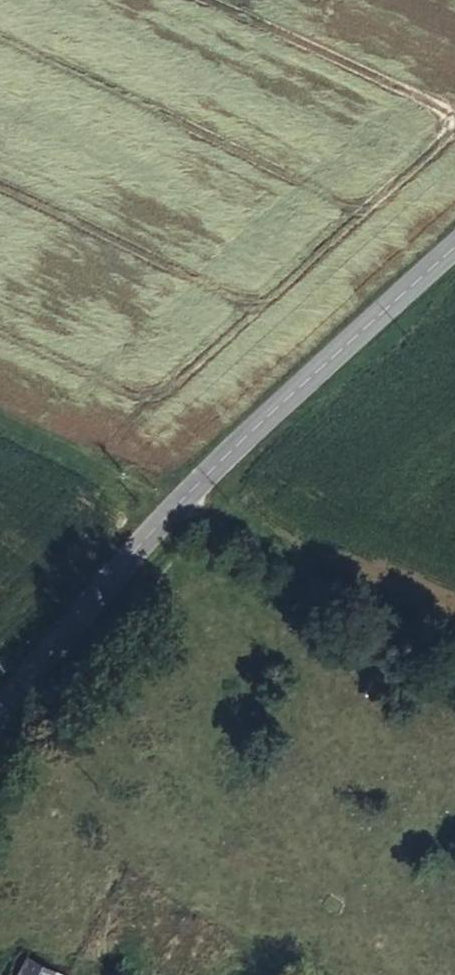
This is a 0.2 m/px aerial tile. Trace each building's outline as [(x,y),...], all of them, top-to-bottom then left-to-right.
[(226,429),(219,423),(207,436),(214,441),(226,429)] [(69,971),(23,951),(12,974),(67,974),(69,971)]
